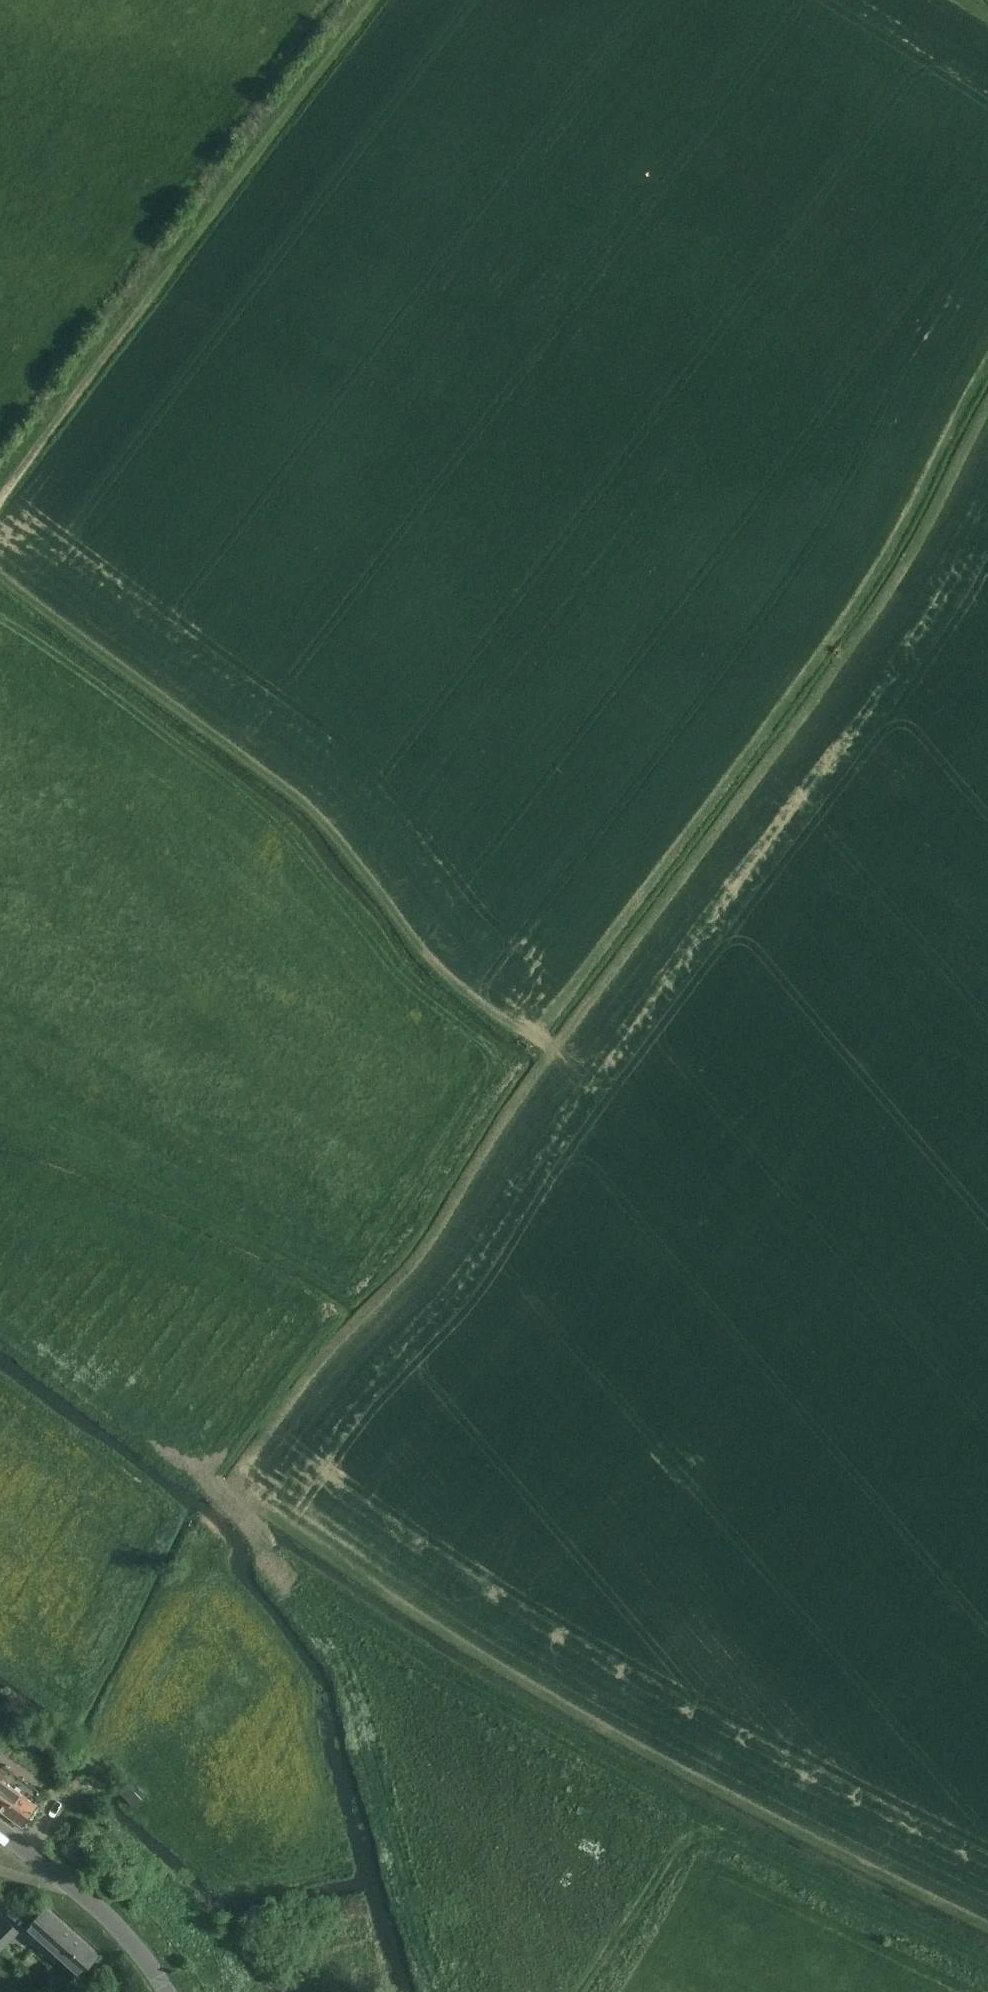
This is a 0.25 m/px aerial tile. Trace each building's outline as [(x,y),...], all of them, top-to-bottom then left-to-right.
[(22,1825),(34,1809),(36,1805),(0,1778),(0,1810),(22,1825)] [(127,1784),(120,1791),(135,1807),(143,1799),(127,1784)] [(42,1910),(29,1925),(23,1932),(53,1959),(57,1954),(79,1974),(97,1955),(44,1908),(43,1909),(42,1908),(41,1909),(42,1910)] [(1,1949),(2,1949),(19,1932),(3,1916),(0,1919),(0,1950),(1,1949)]
